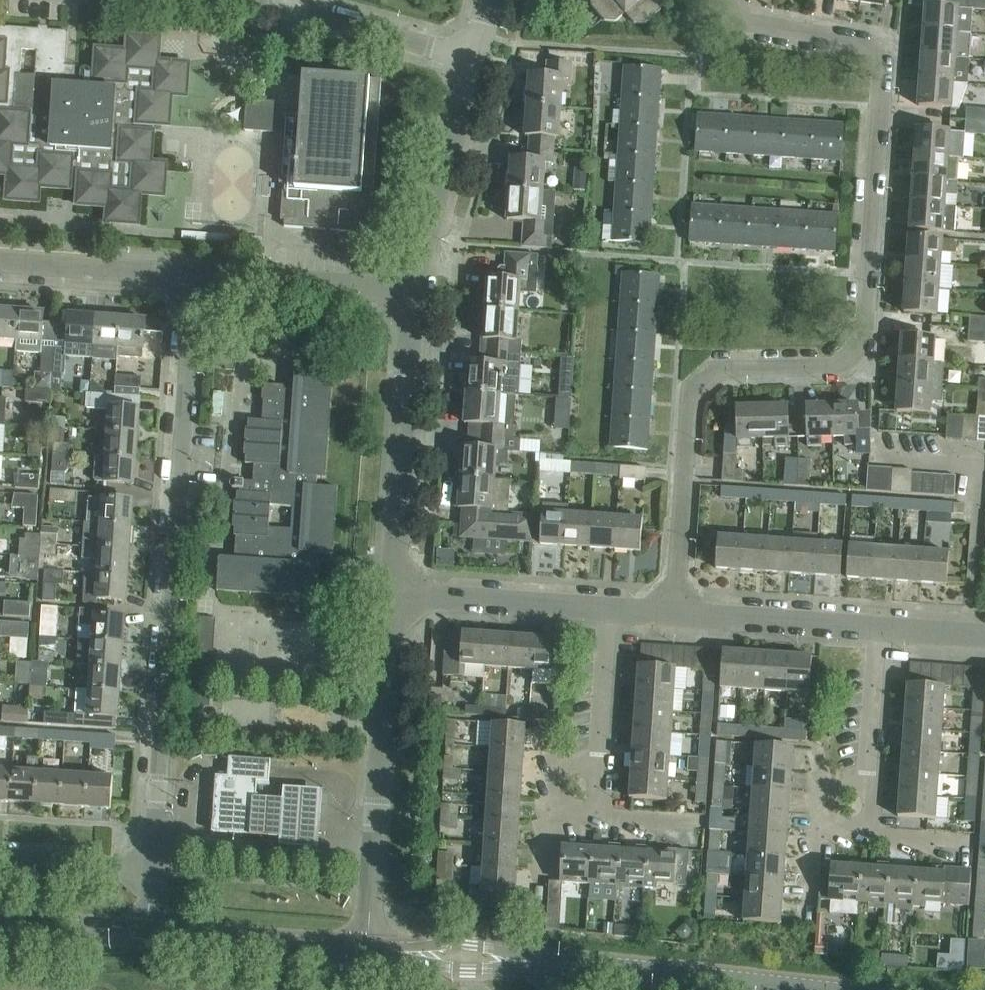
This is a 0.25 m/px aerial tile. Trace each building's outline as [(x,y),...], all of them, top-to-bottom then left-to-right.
[(591,5),(592,6),(602,19),(603,20),(604,20),(605,21),(614,21),(616,21),(617,20),(626,13),(632,22),(634,23),(636,23),(643,23),(645,23),(647,22),(659,11),(660,11),(661,10),(661,9),(661,0),(591,0),(591,5)] [(966,0),(943,0),(943,7),(931,6),(926,6),(924,31),(971,34),(973,9),(966,9),(966,0)] [(973,9),(977,9),(978,0),(966,0),(966,9),(973,9)] [(984,10),(984,0),(978,0),(977,9),(984,10)] [(0,26),(0,174),(8,174),(6,199),(38,202),(39,186),(70,189),(70,180),(78,181),(78,189),(76,204),(107,207),(106,222),(138,224),(140,194),(149,194),(164,195),(165,171),(166,163),(160,163),(151,162),(153,132),(145,131),(145,123),(169,125),(171,94),(186,96),(188,63),(158,61),(160,38),(128,35),(126,51),(96,49),(94,79),(74,77),(65,77),(66,66),(68,31),(48,30),(43,29),(38,29),(0,26)] [(924,31),(922,55),(969,58),(971,34),(924,31)] [(968,83),(969,58),(922,55),(920,80),(968,83)] [(529,74),(527,104),(561,106),(562,77),(570,78),(571,63),(548,62),(547,75),(529,74)] [(622,96),(659,98),(661,69),(624,67),(622,96)] [(370,194),(372,194),(381,80),(304,75),(301,116),(285,115),(280,182),(284,182),(281,219),(285,219),(285,226),(367,232),(370,194)] [(968,83),(920,80),(919,105),(959,108),(968,83)] [(622,96),(620,125),(657,127),(659,98),(622,96)] [(277,102),(246,100),(244,130),(275,132),(277,102)] [(530,136),(529,147),(552,149),(553,136),(558,137),(561,106),(527,104),(525,135),(530,136)] [(983,122),(984,122),(984,110),(966,108),(965,121),(983,122)] [(725,153),(727,116),(698,114),(696,151),(725,153)] [(725,153),(754,155),(756,118),(727,116),(725,153)] [(785,120),(756,118),(754,155),(783,157),(785,120)] [(814,122),(785,120),(783,157),(812,159),(814,122)] [(814,122),(812,159),(826,160),(827,156),(840,157),(840,161),(841,161),(843,124),(814,122)] [(655,156),(657,127),(620,125),(618,154),(655,156)] [(917,129),(915,155),(964,158),(965,132),(917,129)] [(551,161),(552,149),(529,147),(528,159),(511,158),(509,188),(541,191),(543,161),(551,161)] [(653,185),(655,156),(618,154),(616,183),(653,185)] [(964,158),(915,155),(913,179),(958,183),(960,158),(964,158)] [(574,179),(573,190),(585,191),(586,180),(574,179)] [(958,183),(913,179),(912,204),(944,206),(945,195),(957,196),(958,183)] [(616,183),(614,212),(651,214),(653,185),(616,183)] [(524,221),(522,246),(551,248),(552,228),(553,220),(555,192),(541,191),(509,188),(507,219),(524,221)] [(944,207),(944,206),(912,204),(910,229),(955,232),(956,207),(944,207)] [(719,244),(721,207),(692,205),(690,242),(691,242),(691,238),(704,239),(704,243),(719,244)] [(733,245),(748,246),(750,209),(721,207),(719,244),(720,244),(720,240),(733,241),(733,245)] [(777,248),(779,211),(750,209),(748,246),(749,246),(749,242),(762,243),(762,247),(777,248)] [(808,213),(779,211),(777,248),(778,244),(791,245),(791,249),(806,250),(808,213)] [(649,243),(651,214),(614,212),(613,226),(617,226),(616,240),(612,239),(612,241),(649,243)] [(808,213),(806,250),(806,246),(820,247),(819,251),(835,252),(837,215),(832,215),(808,213)] [(907,262),(940,264),(941,253),(956,254),(957,240),(909,237),(907,262)] [(485,308),(519,311),(520,293),(529,294),(530,269),(537,269),(538,255),(506,253),(505,266),(501,266),(490,275),(490,278),(487,278),(485,308)] [(907,262),(906,288),(938,290),(940,264),(907,262)] [(623,273),(621,302),(658,305),(660,276),(623,273)] [(936,314),(938,290),(906,288),(904,312),(936,314)] [(658,305),(621,302),(619,331),(655,334),(658,305)] [(517,341),(519,311),(485,308),(482,351),(487,351),(511,353),(521,353),(522,342),(517,341)] [(15,341),(16,341),(19,310),(0,309),(0,340),(15,341)] [(34,389),(52,391),(55,348),(41,347),(44,312),(19,310),(16,341),(15,341),(15,351),(41,353),(39,373),(35,372),(34,389)] [(52,391),(61,392),(62,374),(65,375),(66,358),(94,360),(97,316),(70,314),(67,349),(55,348),(52,391)] [(117,356),(119,356),(121,318),(97,316),(94,360),(117,361),(117,356)] [(984,329),(984,317),(969,316),(968,328),(984,329)] [(121,318),(119,356),(142,358),(145,319),(121,318)] [(968,328),(968,341),(984,342),(984,329),(968,328)] [(619,331),(617,360),(653,363),(655,334),(619,331)] [(902,336),(900,361),(933,364),(933,362),(935,338),(902,336)] [(466,392),(516,396),(518,396),(521,354),(511,353),(487,351),(486,363),(468,362),(466,392)] [(236,354),(226,353),(225,369),(235,370),(236,354)] [(651,392),(653,363),(617,360),(615,389),(651,392)] [(943,389),(944,364),(944,363),(933,362),(933,364),(900,361),(899,386),(943,389)] [(318,566),(318,565),(317,565),(317,564),(316,564),(311,564),(312,553),(333,554),(338,487),(316,486),(317,477),(326,478),(333,369),(298,367),(297,367),(296,367),(295,368),(293,390),(285,390),(285,388),(284,387),(284,386),(283,386),(282,385),(267,384),(266,384),(265,385),(265,386),(265,387),(262,420),(248,419),(245,463),(254,464),(253,481),(233,480),(231,481),(230,482),(230,484),(230,486),(231,488),(233,489),(240,489),(239,492),(237,492),(234,536),(236,536),(234,558),(222,557),(221,557),(220,558),(219,559),(219,560),(217,591),(316,598),(318,566)] [(3,371),(2,388),(13,388),(14,372),(3,371)] [(116,375),(115,388),(140,389),(140,390),(141,377),(116,375)] [(80,393),(91,393),(92,383),(91,383),(91,382),(81,381),(80,393)] [(942,402),(943,389),(899,386),(897,411),(929,413),(930,401),(942,402)] [(139,397),(140,389),(115,388),(114,395),(139,397)] [(52,391),(34,389),(34,390),(26,389),(25,402),(50,404),(51,391),(52,391)] [(559,389),(558,399),(570,400),(571,390),(559,389)] [(615,389),(613,418),(649,421),(651,392),(615,389)] [(516,396),(466,392),(464,423),(482,424),(481,436),(513,439),(514,425),(516,396)] [(114,395),(91,393),(80,393),(81,394),(81,408),(109,410),(108,421),(105,420),(103,430),(107,431),(107,432),(137,434),(140,397),(139,397),(114,395)] [(9,427),(10,422),(5,422),(6,398),(0,397),(0,426),(9,427)] [(558,399),(558,406),(562,411),(569,411),(570,400),(558,399)] [(832,405),(832,437),(844,437),(844,446),(857,446),(857,453),(870,453),(869,414),(868,414),(868,417),(858,417),(858,404),(832,405)] [(832,437),(832,405),(807,406),(807,426),(808,446),(821,446),(821,437),(832,437)] [(761,407),(762,438),(774,438),(774,447),(788,447),(788,426),(788,406),(761,407)] [(722,480),(740,482),(745,482),(745,470),(735,469),(736,455),(737,447),(752,447),(752,439),(762,438),(761,407),(737,407),(737,426),(725,426),(722,480)] [(946,439),(962,440),(963,416),(947,415),(946,439)] [(48,428),(65,429),(66,418),(49,416),(48,428)] [(962,440),(978,441),(979,417),(963,416),(962,440)] [(647,450),(649,421),(613,418),(610,447),(647,450)] [(135,459),(137,434),(107,432),(105,457),(135,459)] [(462,447),(460,477),(494,480),(495,462),(499,462),(503,458),(504,451),(519,452),(520,439),(513,439),(481,436),(480,448),(462,447)] [(53,453),(69,455),(70,444),(53,443),(53,453)] [(29,445),(28,456),(40,457),(41,446),(29,445)] [(54,471),(56,471),(65,472),(68,469),(68,465),(69,455),(53,453),(50,484),(53,485),(54,471)] [(38,490),(40,457),(28,456),(27,475),(14,474),(15,488),(38,490)] [(134,484),(135,459),(105,457),(95,456),(93,481),(134,484)] [(784,485),(796,486),(798,460),(786,459),(784,485)] [(811,461),(798,460),(796,486),(809,487),(811,461)] [(546,471),(571,473),(572,463),(547,461),(546,471)] [(596,474),(597,464),(572,463),(571,473),(596,474)] [(620,476),(621,466),(597,464),(596,474),(620,476)] [(621,466),(620,476),(620,479),(645,480),(646,468),(621,466)] [(890,492),(892,468),(868,467),(866,491),(890,492)] [(911,494),(912,472),(912,469),(892,468),(890,492),(911,494)] [(922,494),(923,473),(912,472),(911,494),(922,494)] [(932,495),(934,474),(923,473),(922,494),(932,495)] [(932,495),(943,496),(944,475),(934,474),(932,495)] [(956,475),(944,475),(943,496),(954,497),(956,475)] [(494,480),(460,477),(458,508),(463,508),(461,537),(533,542),(534,516),(508,514),(510,481),(494,480)] [(745,506),(746,500),(746,489),(721,487),(721,497),(742,498),(742,506),(745,506)] [(75,503),(76,491),(50,489),(50,502),(75,503)] [(746,500),(771,501),(771,490),(746,489),(746,500)] [(796,492),(771,490),(771,501),(795,503),(796,492)] [(821,494),(796,492),(795,503),(795,511),(819,513),(820,505),(821,494)] [(38,496),(14,494),(11,508),(24,509),(23,526),(36,527),(38,496)] [(846,496),(821,494),(820,505),(845,507),(846,496)] [(852,507),(877,509),(877,498),(852,496),(852,507)] [(84,523),(131,526),(132,500),(89,497),(87,523),(84,523)] [(902,500),(877,498),(877,509),(902,510),(902,500)] [(902,510),(927,512),(928,502),(902,500),(902,510)] [(954,503),(928,502),(927,512),(926,521),(951,522),(952,513),(953,513),(954,503)] [(964,504),(954,503),(953,513),(964,513),(964,504)] [(566,546),(568,514),(542,512),(540,544),(566,546)] [(591,547),(593,516),(568,514),(566,546),(591,547)] [(616,549),(618,517),(593,516),(591,547),(616,549)] [(618,517),(616,549),(640,551),(642,519),(618,517)] [(129,551),(131,526),(84,523),(82,548),(129,551)] [(42,527),(42,535),(41,545),(56,546),(58,528),(42,527)] [(27,556),(27,557),(39,558),(39,555),(40,555),(41,545),(42,535),(26,534),(25,540),(20,539),(19,556),(27,556)] [(716,568),(741,570),(743,538),(718,536),(716,568)] [(768,540),(743,538),(741,570),(766,571),(768,540)] [(766,571),(791,573),(793,541),(768,540),(766,571)] [(816,575),(818,543),(793,541),(791,573),(816,575)] [(843,545),(818,543),(816,575),(841,577),(843,545)] [(56,546),(41,545),(40,555),(56,556),(56,546)] [(847,577),(872,579),(874,547),(849,545),(847,577)] [(897,581),(899,549),(874,547),(872,579),(897,581)] [(97,572),(127,574),(129,551),(82,548),(82,559),(98,560),(97,572)] [(924,551),(899,549),(897,581),(922,582),(924,551)] [(924,551),(922,582),(947,584),(949,552),(924,551)] [(38,582),(39,558),(27,557),(25,581),(38,582)] [(63,571),(44,570),(43,583),(62,585),(63,571)] [(127,574),(97,572),(97,573),(85,572),(83,603),(97,604),(97,598),(125,600),(127,574)] [(26,584),(25,604),(5,602),(6,616),(29,618),(32,584),(26,584)] [(58,607),(42,606),(40,637),(56,638),(58,607)] [(92,640),(122,642),(124,617),(96,615),(96,610),(80,608),(78,625),(93,626),(92,640)] [(215,627),(216,618),(200,617),(199,626),(215,627)] [(0,622),(0,637),(11,638),(10,657),(26,658),(28,624),(0,622)] [(484,666),(487,634),(447,631),(444,675),(463,677),(464,665),(484,666)] [(511,636),(487,634),(484,666),(508,668),(511,636)] [(532,669),(534,637),(511,636),(508,668),(532,669)] [(534,637),(532,669),(533,670),(532,683),(555,685),(559,639),(534,637)] [(122,642),(92,640),(90,665),(121,667),(122,642)] [(641,644),(640,665),(651,666),(652,644),(641,644)] [(663,645),(652,644),(651,666),(661,666),(663,645)] [(661,666),(672,667),(674,646),(663,645),(661,666)] [(672,667),(676,667),(683,668),(684,647),(674,646),(672,667)] [(684,647),(683,668),(694,668),(695,647),(684,647)] [(704,669),(706,648),(695,647),(694,668),(704,669)] [(717,649),(706,648),(704,669),(705,669),(715,670),(717,649)] [(720,688),(743,689),(745,651),(723,650),(720,688)] [(39,651),(38,661),(48,662),(54,663),(55,652),(39,651)] [(765,691),(767,653),(745,651),(743,689),(765,691)] [(787,692),(789,654),(767,653),(765,691),(787,692)] [(789,654),(787,692),(809,694),(812,656),(789,654)] [(15,661),(14,682),(29,683),(30,662),(15,661)] [(31,661),(30,683),(30,686),(46,687),(48,662),(38,661),(31,661)] [(909,683),(920,684),(921,663),(910,662),(909,683)] [(932,664),(921,663),(920,684),(930,685),(932,664)] [(932,664),(930,685),(941,686),(943,665),(932,664)] [(121,667),(90,665),(88,689),(119,692),(121,667)] [(651,666),(640,665),(638,665),(637,687),(674,690),(676,667),(672,667),(661,666),(651,666)] [(941,686),(945,686),(952,687),(953,665),(943,665),(941,686)] [(952,687),(963,687),(964,666),(953,665),(952,687)] [(963,687),(973,688),(975,667),(964,666),(963,687)] [(975,667),(973,688),(974,688),(984,689),(984,681),(984,668),(975,667)] [(704,692),(714,693),(715,670),(705,669),(704,692)] [(907,683),(906,706),(943,708),(945,686),(941,686),(930,685),(920,684),(909,683),(907,683)] [(637,687),(635,709),(673,712),(674,690),(637,687)] [(973,710),(983,711),(984,689),(974,688),(973,710)] [(119,692),(88,689),(88,690),(77,690),(76,713),(50,711),(49,724),(116,729),(119,692)] [(714,693),(704,692),(702,714),(712,715),(714,693)] [(210,706),(210,697),(194,696),(194,705),(210,706)] [(505,717),(506,704),(505,709),(480,707),(479,716),(505,717)] [(28,724),(28,723),(29,708),(3,706),(2,722),(28,724)] [(479,716),(480,707),(466,706),(465,715),(479,716)] [(547,707),(530,706),(529,710),(529,719),(554,721),(554,712),(547,711),(547,707)] [(942,730),(943,708),(906,706),(904,728),(942,730)] [(722,707),(721,717),(734,718),(734,708),(722,707)] [(671,734),(673,712),(635,709),(634,731),(671,734)] [(518,710),(517,718),(520,718),(525,719),(529,719),(529,710),(518,710)] [(983,711),(973,710),(971,732),(981,733),(983,711)] [(712,715),(702,714),(701,736),(711,736),(712,715)] [(454,745),(456,720),(447,720),(445,744),(454,745)] [(492,747),(523,749),(525,725),(493,723),(492,747)] [(739,736),(740,726),(717,724),(716,734),(739,736)] [(761,738),(762,727),(740,726),(739,736),(761,738)] [(14,728),(0,727),(0,738),(13,738),(14,728)] [(783,740),(784,729),(762,727),(761,738),(783,740)] [(38,740),(38,730),(14,728),(13,738),(38,740)] [(940,753),(942,730),(904,728),(902,750),(940,753)] [(807,731),(784,729),(783,740),(806,741),(807,731)] [(64,742),(65,732),(38,730),(38,740),(64,742)] [(670,756),(671,734),(634,731),(632,753),(670,756)] [(90,744),(91,734),(65,732),(64,742),(90,744)] [(981,733),(971,732),(969,755),(980,755),(981,733)] [(91,734),(90,744),(90,748),(115,750),(116,735),(91,734)] [(711,736),(701,736),(700,742),(699,755),(699,758),(709,758),(711,736)] [(716,741),(715,763),(725,764),(730,764),(732,742),(716,741)] [(755,744),(754,768),(792,770),(793,746),(755,744)] [(523,749),(492,747),(490,771),(522,774),(523,749)] [(902,750),(901,772),(939,775),(940,753),(902,750)] [(632,753),(631,775),(668,778),(670,756),(632,753)] [(980,755),(969,755),(968,777),(978,777),(980,755)] [(445,756),(444,768),(453,768),(454,757),(445,756)] [(269,781),(269,777),(269,770),(270,760),(230,757),(229,767),(228,777),(216,776),(212,831),(250,833),(252,798),(255,798),(255,794),(257,781),(269,781)] [(33,804),(35,771),(36,759),(28,758),(27,771),(11,770),(9,802),(33,804)] [(709,758),(699,758),(698,780),(708,780),(709,758)] [(715,763),(713,787),(723,787),(725,764),(715,763)] [(452,780),(453,768),(444,768),(443,779),(452,780)] [(790,792),(792,770),(754,768),(752,790),(790,792)] [(9,802),(11,770),(0,769),(0,801),(9,802)] [(33,804),(60,805),(62,773),(35,771),(33,804)] [(490,771),(488,796),(520,798),(522,774),(490,771)] [(937,797),(939,775),(901,772),(899,794),(937,797)] [(85,807),(88,775),(62,773),(60,805),(85,807)] [(113,777),(88,775),(85,807),(111,809),(113,777)] [(667,800),(668,778),(631,775),(629,798),(667,800)] [(978,777),(968,777),(966,799),(977,800),(978,777)] [(708,780),(698,780),(696,802),(706,803),(708,780)] [(283,795),(255,794),(255,798),(252,798),(250,833),(281,834),(280,843),(321,845),(324,785),(284,783),(283,795)] [(712,809),(722,809),(723,787),(713,787),(712,809)] [(723,787),(722,809),(732,810),(734,788),(723,787)] [(752,790),(750,811),(788,814),(790,792),(752,790)] [(935,819),(937,797),(899,794),(898,816),(935,819)] [(518,822),(520,798),(488,796),(487,820),(518,822)] [(977,800),(966,799),(965,821),(975,822),(977,800)] [(441,816),(450,816),(450,805),(441,804),(441,816)] [(712,809),(710,830),(720,831),(720,830),(735,831),(736,817),(721,816),(722,809),(712,809)] [(787,836),(788,814),(750,811),(749,833),(787,836)] [(450,816),(441,816),(440,827),(457,828),(458,817),(450,816)] [(518,822),(487,820),(485,844),(517,847),(518,822)] [(719,853),(720,831),(710,830),(708,852),(719,853)] [(749,833),(747,855),(785,858),(787,836),(749,833)] [(574,878),(589,879),(590,879),(592,848),(593,843),(582,843),(581,847),(564,846),(561,882),(549,881),(547,907),(554,907),(561,901),(562,882),(573,883),(574,878)] [(485,844),(483,869),(515,871),(517,847),(485,844)] [(609,849),(592,848),(590,879),(589,879),(589,884),(617,886),(619,850),(620,850),(620,845),(609,844),(609,849)] [(648,847),(647,847),(637,846),(636,851),(620,850),(619,850),(617,886),(628,886),(629,882),(644,883),(645,883),(647,852),(648,847)] [(664,853),(647,852),(645,883),(644,883),(644,888),(656,888),(656,884),(686,886),(689,850),(664,848),(664,853)] [(438,852),(437,866),(453,867),(454,853),(447,853),(447,852),(438,852)] [(708,852),(707,874),(717,875),(719,853),(708,852)] [(747,855),(746,877),(783,880),(785,858),(747,855)] [(820,877),(819,900),(832,901),(831,911),(857,912),(858,902),(860,867),(861,867),(862,862),(861,862),(851,861),(850,866),(833,865),(832,878),(820,877)] [(888,869),(889,869),(889,864),(878,863),(878,868),(861,867),(860,867),(858,902),(868,903),(868,907),(885,908),(885,904),(886,904),(888,869)] [(916,870),(916,871),(917,866),(906,865),(905,870),(889,869),(888,869),(886,904),(896,905),(895,909),(913,910),(913,906),(916,870)] [(437,866),(436,880),(438,880),(445,881),(445,880),(452,881),(453,867),(437,866)] [(916,870),(913,906),(925,907),(925,902),(955,904),(957,869),(933,867),(933,872),(916,871),(916,870)] [(513,909),(515,871),(483,869),(482,887),(470,886),(469,906),(513,909)] [(957,869),(955,904),(969,905),(971,870),(957,869)] [(978,870),(976,892),(984,893),(984,871),(978,870)] [(707,874),(705,896),(716,897),(717,875),(707,874)] [(782,902),(783,880),(746,877),(744,899),(782,902)] [(974,914),(984,915),(984,914),(984,893),(976,892),(974,914)] [(437,894),(436,907),(449,909),(450,895),(437,894)] [(714,918),(716,897),(705,896),(704,918),(714,918)] [(780,925),(782,902),(744,899),(742,922),(780,925)] [(983,938),(984,915),(974,914),(973,937),(983,938)] [(546,918),(545,928),(558,929),(558,919),(546,918)] [(614,925),(614,935),(627,936),(628,926),(614,925)] [(967,969),(968,939),(951,938),(950,968),(967,969)] [(967,970),(984,971),(984,963),(984,956),(968,955),(967,970)]
